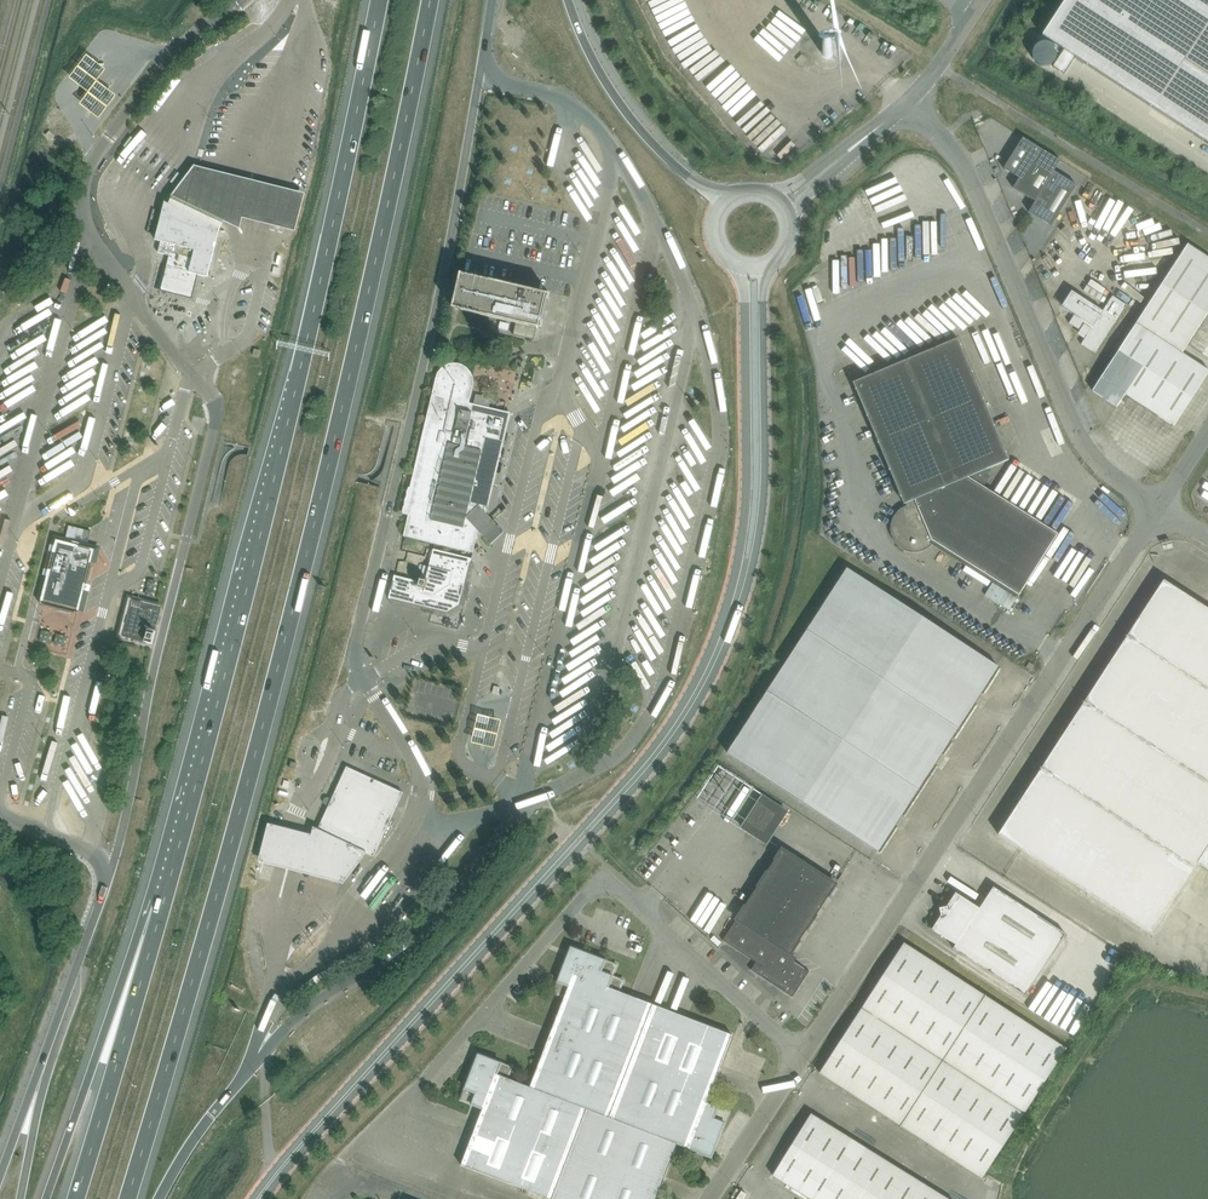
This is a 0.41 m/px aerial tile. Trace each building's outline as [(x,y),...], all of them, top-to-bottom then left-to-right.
[(1042,36),(1064,50),(1053,67),(1064,74),(1075,57),(1207,144),(1207,0),(1066,0),(1042,36)] [(823,52),(823,54),(823,56),(825,58),(827,59),(829,59),(831,58),(833,56),(833,54),(833,52),(832,50),(830,48),(828,48),(826,49),(824,50),(823,52)] [(91,112),(101,120),(119,97),(109,89),(99,81),(108,70),(96,61),(88,55),(71,78),(79,85),(90,93),(81,105),(91,112)] [(1036,202),(1054,171),(1061,160),(1023,137),(1004,168),(1019,178),(1013,188),(1035,201),(1036,202)] [(976,162),(975,184),(984,184),(985,162),(976,162)] [(303,196),(195,168),(172,198),(179,201),(223,223),(241,231),(245,221),(295,233),(303,196)] [(1077,185),(1054,171),(1036,202),(1035,201),(1029,212),(1052,226),(1077,185)] [(207,277),(220,228),(200,218),(199,220),(180,209),(179,209),(171,205),(164,209),(163,211),(155,240),(161,242),(158,253),(169,256),(166,267),(161,290),(192,298),(198,275),(207,277)] [(1207,313),(1207,257),(1188,244),(1093,391),(1117,407),(1125,394),(1174,426),(1207,374),(1207,370),(1182,353),(1207,313)] [(460,273),(452,308),(455,309),(459,310),(490,317),(516,323),(514,332),(513,335),(528,338),(534,340),(534,338),(537,328),(543,330),(549,303),(551,294),(531,289),(512,285),(460,273)] [(1072,291),(1062,306),(1075,314),(1069,323),(1087,335),(1081,344),(1095,353),(1127,305),(1113,296),(1103,311),(1072,291)] [(494,339),(495,334),(481,331),(480,336),(494,339)] [(905,503),(906,506),(904,507),(901,509),(898,511),(896,513),(894,516),(893,518),(892,521),(891,525),(890,527),(891,531),(891,534),(892,537),(893,540),(895,543),(897,545),(899,547),(904,550),(909,552),(913,553),(919,552),(924,551),(928,548),(932,545),(935,541),(1019,595),(1058,533),(984,487),(990,477),(987,469),(1009,460),(958,338),(853,382),(904,504),(905,503)] [(261,350),(255,348),(253,355),(259,357),(261,350)] [(501,358),(498,358),(496,365),(508,368),(510,360),(507,360),(508,357),(501,355),(501,358)] [(469,403),(473,387),(474,381),(473,377),(471,372),(468,368),(464,365),(459,363),(454,363),(449,364),(445,366),(441,368),(438,373),(436,377),(426,419),(410,487),(409,487),(407,492),(407,496),(405,501),(405,504),(403,509),(403,513),(409,514),(408,518),(404,536),(428,542),(473,553),(473,552),(478,530),(483,531),(488,510),(511,413),(509,412),(478,405),(469,403)] [(1157,436),(1165,424),(1160,420),(1151,431),(1157,436)] [(54,535),(37,603),(39,604),(45,605),(77,613),(82,615),(100,547),(88,544),(90,533),(92,527),(87,526),(86,529),(69,526),(67,533),(66,538),(57,536),(54,535)] [(465,584),(472,558),(434,549),(426,580),(420,578),(419,581),(395,575),(389,598),(423,607),(422,611),(423,613),(432,615),(434,614),(435,610),(447,613),(460,605),(461,600),(465,601),(467,600),(470,587),(470,585),(465,584)] [(878,851),(998,666),(848,568),(728,753),(878,851)] [(998,834),(1151,934),(1197,863),(1207,870),(1207,609),(1164,580),(998,834)] [(993,582),(985,594),(1009,610),(1017,598),(993,582)] [(152,644),(162,608),(141,603),(142,598),(133,596),(123,636),(152,644)] [(1029,662),(1026,667),(1031,671),(1035,665),(1029,662)] [(477,716),(470,744),(493,750),(500,722),(477,716)] [(331,802),(318,829),(367,852),(373,857),(403,792),(347,766),(332,799),(332,797),(331,796),(329,795),(327,796),(326,797),(325,798),(325,800),(326,801),(328,802),(329,802),(331,802)] [(780,807),(761,795),(741,826),(760,839),(780,807)] [(341,886),(367,852),(318,829),(312,836),(302,833),(288,829),(269,825),(259,864),(278,869),(313,879),(341,886)] [(782,849),(723,940),(763,966),(758,974),(793,997),(810,971),(794,961),(795,959),(795,956),(791,954),(836,884),(782,849)] [(946,907),(941,914),(941,915),(932,929),(956,944),(953,948),(1025,995),(1065,934),(994,887),(980,908),(956,892),(947,906),(946,907)] [(982,1178),(1067,1048),(904,943),(820,1073),(982,1178)] [(732,1034),(619,991),(623,980),(612,976),(616,964),(582,951),(581,953),(572,950),(569,959),(567,958),(553,993),(564,997),(530,1087),(508,1078),(512,1067),(489,1058),(488,1060),(479,1057),(476,1066),(474,1065),(460,1100),(483,1108),(461,1165),(511,1184),(550,1198),(656,1198),(677,1144),(700,1153),(701,1150),(710,1154),(713,1145),(715,1146),(729,1111),(706,1103),(732,1034)] [(1041,1008),(1050,994),(1044,991),(1035,1005),(1041,1008)] [(811,1113),(773,1175),(811,1198),(949,1198),(811,1113)]
